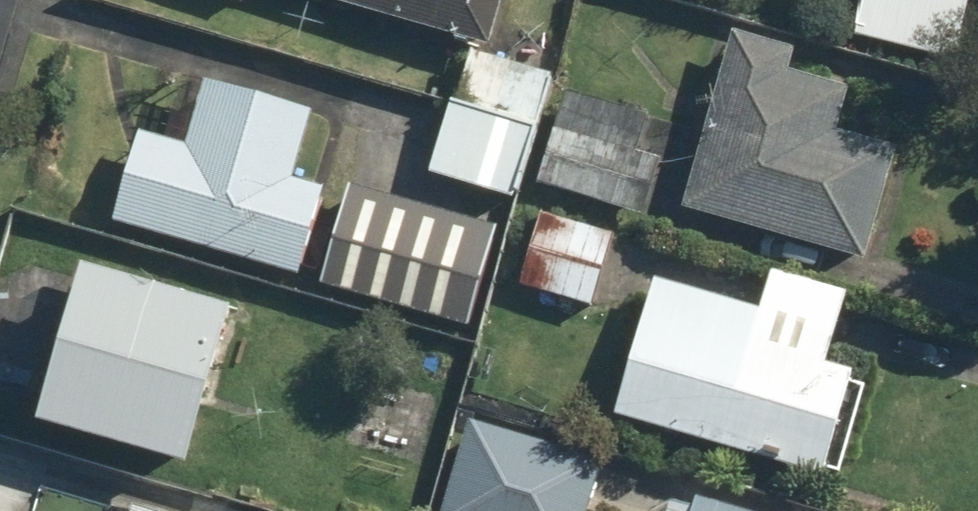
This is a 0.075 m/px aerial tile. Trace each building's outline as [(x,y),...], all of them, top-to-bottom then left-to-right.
[(486,52),(502,0),(316,0),(486,52)] [(967,0),(744,0),(741,14),(952,64),(967,0)] [(840,91),(783,73),(789,55),(733,38),(680,208),(859,264),(893,154),(827,133),(840,91)] [(510,204),(548,83),(467,57),(429,178),(510,204)] [(140,134),(113,219),(294,277),(320,193),(291,183),(311,120),(209,88),(189,150),(140,134)] [(636,154),(649,120),(568,90),(535,181),(638,219),(660,163),(636,154)] [(346,189),(318,284),(464,327),(492,232),(346,189)] [(537,218),(515,284),(588,308),(610,242),(537,218)] [(821,372),(843,301),(736,269),(725,305),(649,283),(609,417),(817,480),(847,380),(821,372)] [(225,314),(76,273),(33,430),(182,471),(225,314)] [(471,425),(441,510),(584,510),(598,469),(471,425)] [(693,498),(689,510),(736,510),(693,498)]
